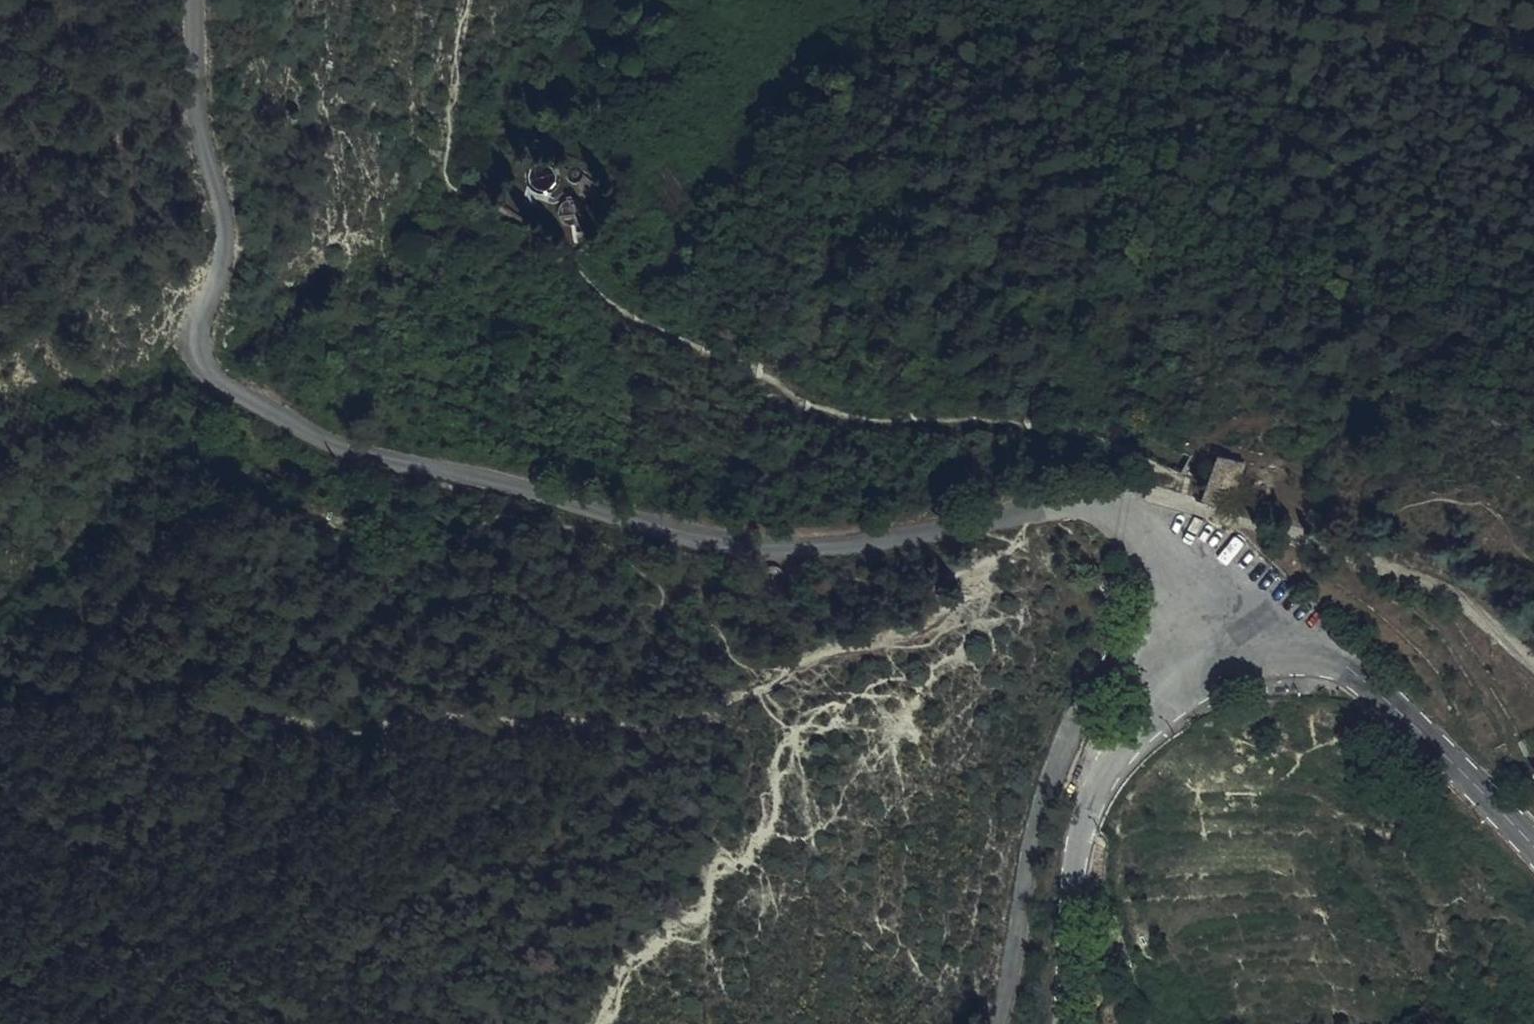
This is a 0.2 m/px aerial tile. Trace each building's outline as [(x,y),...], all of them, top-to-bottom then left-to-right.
[(1208,481),(1235,493),(1248,465),(1221,453),(1208,481)] [(1208,481),(1200,497),(1208,502),(1217,506),(1227,510),(1235,493),(1208,481)] [(1072,1023),(1092,1023),(1093,1023),(1086,1009),(1072,1023)]
